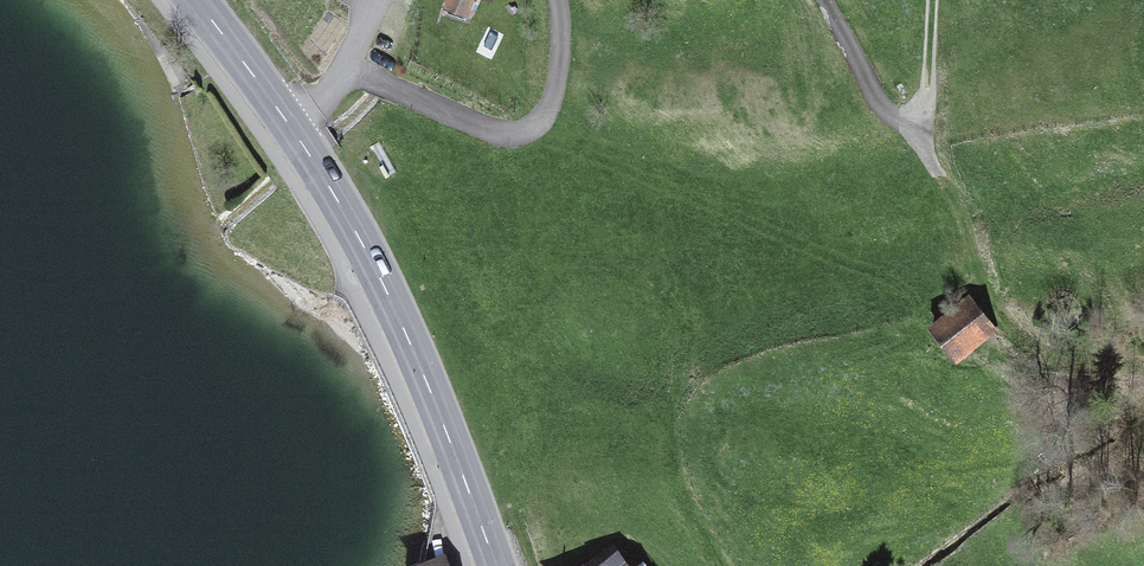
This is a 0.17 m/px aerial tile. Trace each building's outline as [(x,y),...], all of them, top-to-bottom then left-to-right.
[(442,9),(466,17),(472,0),(445,0),(442,9)] [(969,294),(926,326),(952,362),(995,330),(969,294)] [(605,565),(636,565),(625,551),(605,565)]
